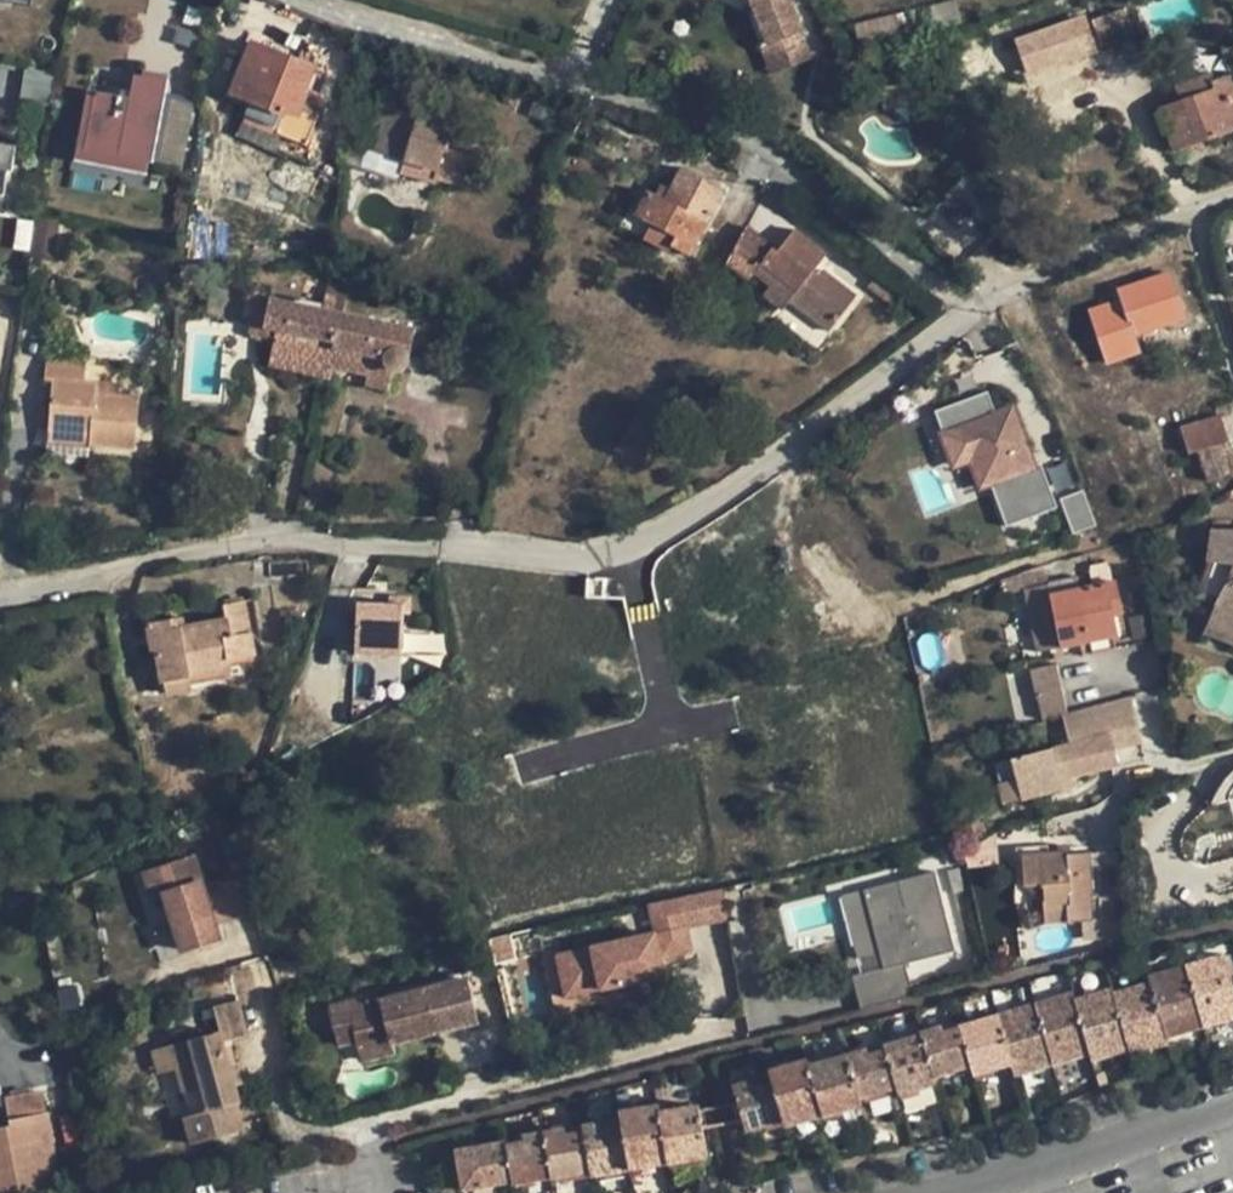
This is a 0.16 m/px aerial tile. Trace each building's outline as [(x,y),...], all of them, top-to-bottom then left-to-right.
[(753,10),(768,45),(800,32),(787,0),(749,0),(753,10)] [(913,9),(854,24),(858,41),(917,27),(913,9)] [(768,45),(753,10),(745,13),(760,49),(768,45)] [(1012,36),(1025,75),(1097,52),(1085,13),(1012,36)] [(1119,39),(1109,14),(1092,20),(1102,46),(1119,39)] [(771,74),(811,57),(800,32),(760,49),(771,74)] [(252,42),(232,94),(250,101),(247,110),(243,121),(305,148),(319,113),(302,106),(306,94),(303,93),(314,67),(252,42)] [(1220,51),(1230,77),(1232,75),(1232,46),(1220,51)] [(51,109),(57,75),(25,67),(19,101),(51,109)] [(169,75),(143,71),(142,76),(168,81),(169,75)] [(168,81),(142,76),(133,74),(129,98),(94,91),(83,151),(148,163),(152,164),(165,94),(168,81)] [(1210,74),(1186,83),(1191,98),(1215,90),(1213,83),(1210,74)] [(1232,130),(1232,75),(1230,77),(1213,83),(1215,90),(1191,98),(1186,83),(1175,88),(1182,102),(1159,110),(1160,113),(1157,115),(1162,134),(1167,132),(1174,151),(1232,130)] [(83,151),(94,91),(87,90),(76,150),(83,151)] [(232,94),(225,91),(222,100),(247,110),(250,101),(232,94)] [(182,170),(195,100),(165,94),(152,164),(182,170)] [(380,105),(368,151),(403,162),(439,173),(437,180),(481,193),(498,137),(453,125),(438,121),(380,105)] [(440,112),(438,121),(453,125),(455,116),(440,112)] [(8,172),(12,146),(0,144),(0,193),(4,171),(8,172)] [(368,151),(342,144),(340,168),(397,184),(399,176),(403,162),(368,151)] [(148,163),(83,151),(76,150),(74,161),(147,175),(148,163)] [(439,173),(403,162),(399,176),(436,186),(437,180),(439,173)] [(724,191),(681,168),(670,190),(665,200),(655,194),(648,191),(635,216),(677,237),(671,247),(690,256),(724,191)] [(660,185),(655,194),(665,200),(670,190),(660,185)] [(635,216),(628,211),(621,226),(669,252),(671,247),(677,237),(635,216)] [(58,223),(36,220),(31,255),(54,257),(58,223)] [(772,248),(745,227),(727,260),(750,277),(752,274),(760,263),(772,248)] [(827,255),(793,230),(777,251),(772,248),(760,263),(777,276),(797,293),(790,302),(829,333),(857,296),(832,277),(827,282),(819,276),(823,271),(818,267),(827,255)] [(777,276),(760,263),(752,274),(768,288),(777,276)] [(832,277),(823,271),(819,276),(827,282),(832,277)] [(1100,295),(1115,340),(1182,318),(1168,273),(1100,295)] [(891,287),(875,275),(867,287),(883,299),(891,287)] [(797,293),(777,276),(768,288),(762,297),(782,313),(790,302),(797,293)] [(321,309),(270,298),(263,327),(277,331),(276,332),(269,367),(331,380),(333,367),(343,314),(349,287),(328,282),(321,309)] [(902,294),(891,287),(883,299),(893,307),(902,294)] [(263,327),(270,298),(257,295),(250,325),(263,327)] [(415,329),(343,314),(333,367),(368,374),(365,386),(388,391),(392,373),(397,372),(401,372),(405,369),(407,366),(408,363),(408,361),(415,329)] [(277,331),(263,327),(250,325),(248,336),(273,341),(275,332),(276,332),(277,331)] [(119,396),(96,395),(97,382),(84,382),(85,364),(45,360),(44,381),(52,381),(48,432),(90,434),(89,445),(135,449),(139,396),(119,396)] [(120,383),(97,382),(96,395),(119,396),(120,383)] [(1004,526),(1055,507),(1039,463),(1030,466),(1026,468),(1022,456),(1026,455),(1009,409),(994,415),(985,391),(932,411),(941,435),(958,429),(979,486),(988,483),(1004,526)] [(1197,451),(1209,479),(1229,475),(1216,444),(1225,443),(1217,417),(1181,427),(1189,453),(1197,451)] [(958,429),(941,435),(952,465),(969,458),(958,429)] [(90,434),(48,432),(47,450),(88,453),(89,445),(90,434)] [(1022,456),(1026,468),(1030,466),(1026,455),(1022,456)] [(1094,526),(1081,490),(1058,498),(1071,534),(1094,526)] [(1204,631),(1232,643),(1232,529),(1212,529),(1208,560),(1210,561),(1197,596),(1213,604),(1204,631)] [(1089,563),(1087,567),(1088,574),(1093,579),(1097,579),(1101,578),(1106,573),(1107,570),(1105,564),(1101,560),(1096,560),(1092,560),(1089,563)] [(269,562),(269,576),(307,575),(306,561),(269,562)] [(1075,577),(1046,583),(1021,590),(1035,653),(1078,644),(1080,652),(1090,650),(1091,654),(1115,649),(1112,636),(1116,635),(1112,617),(1121,615),(1113,581),(1078,589),(1075,577)] [(147,624),(164,694),(190,690),(187,677),(230,669),(229,660),(253,655),(243,602),(222,606),(225,619),(171,628),(169,619),(147,624)] [(357,603),(356,644),(401,646),(403,606),(357,603)] [(1060,648),(1051,650),(1053,658),(1062,657),(1060,648)] [(1034,696),(1060,689),(1054,666),(1028,673),(1034,696)] [(1041,722),(1067,715),(1060,689),(1034,696),(1041,722)] [(1143,743),(1130,699),(1062,717),(1070,746),(1012,762),(1023,802),(1064,791),(1062,782),(1073,779),(1119,767),(1115,751),(1143,743)] [(1192,746),(1195,756),(1207,752),(1203,743),(1192,746)] [(1062,782),(1064,791),(1076,788),(1073,779),(1062,782)] [(1023,802),(1018,782),(1002,787),(1007,807),(1023,802)] [(1083,922),(1083,950),(1122,940),(1117,865),(1090,866),(1089,853),(1022,856),(1024,877),(1025,887),(1042,886),(1043,909),(1045,924),(1083,922)] [(150,867),(173,953),(220,941),(197,854),(150,867)] [(959,869),(947,872),(953,894),(965,891),(959,869)] [(935,872),(863,890),(877,943),(854,949),(857,958),(879,952),(883,966),(851,975),(860,1008),(913,994),(905,963),(955,950),(935,872)] [(1014,895),(1024,894),(1025,887),(1024,877),(1013,878),(1014,895)] [(1024,894),(1026,909),(1043,909),(1042,886),(1025,887),(1024,894)] [(877,943),(863,890),(841,895),(854,949),(877,943)] [(724,893),(697,897),(704,930),(731,924),(724,893)] [(697,897),(682,900),(690,933),(704,930),(697,897)] [(695,958),(682,900),(652,906),(659,939),(560,961),(570,1005),(643,988),(667,983),(663,965),(695,958)] [(1200,1027),(1222,1021),(1232,1018),(1232,989),(1223,955),(1182,966),(1200,1027)] [(1148,981),(1167,1037),(1200,1027),(1182,966),(1147,976),(1148,981)] [(357,1038),(364,1061),(398,1052),(395,1042),(482,1018),(469,968),(381,993),(379,987),(345,997),(347,1003),(357,1038)] [(1129,1050),(1130,1055),(1169,1044),(1167,1037),(1148,981),(1113,992),(1129,1050)] [(667,983),(643,988),(649,1013),(673,1008),(667,983)] [(1090,1055),(1091,1061),(1129,1050),(1113,992),(1112,987),(1073,998),(1090,1055)] [(1034,1003),(1051,1065),(1090,1055),(1073,998),(1072,992),(1034,1003)] [(185,1120),(192,1147),(244,1132),(236,1107),(240,1105),(235,1088),(229,1065),(223,1045),(247,1038),(238,1001),(210,1010),(218,1035),(171,1048),(173,1063),(190,1119),(185,1120)] [(341,1043),(357,1038),(347,1003),(331,1008),(341,1043)] [(1011,1064),(1014,1076),(1051,1065),(1034,1003),(997,1014),(1011,1064)] [(970,1067),(973,1076),(1011,1064),(997,1014),(959,1025),(970,1067)] [(1222,1021),(1200,1027),(1207,1049),(1229,1043),(1222,1021)] [(919,1033),(933,1078),(970,1067),(959,1025),(941,1031),(940,1027),(919,1033)] [(894,1088),(896,1095),(935,1083),(933,1078),(919,1033),(881,1044),(883,1049),(894,1088)] [(845,1054),(859,1099),(894,1088),(883,1049),(866,1054),(864,1048),(845,1054)] [(156,1078),(175,1071),(173,1063),(169,1049),(149,1055),(156,1078)] [(807,1064),(821,1117),(860,1105),(859,1099),(845,1054),(807,1064)] [(782,1121),(783,1127),(821,1117),(807,1064),(805,1058),(766,1069),(769,1081),(782,1121)] [(229,1065),(235,1088),(243,1086),(236,1063),(229,1065)] [(731,1086),(745,1132),(782,1121),(769,1081),(754,1085),(753,1080),(731,1086)] [(908,1113),(936,1100),(930,1087),(902,1100),(908,1113)] [(60,1187),(54,1159),(44,1161),(36,1118),(46,1116),(41,1093),(5,1100),(11,1126),(13,1135),(0,1138),(0,1192),(27,1192),(60,1187)] [(617,1119),(626,1170),(668,1163),(659,1110),(658,1104),(616,1110),(617,1119)] [(659,1110),(668,1163),(706,1157),(697,1104),(659,1110)] [(46,1116),(36,1118),(44,1161),(54,1159),(46,1116)] [(586,1171),(588,1176),(626,1170),(617,1119),(579,1125),(580,1131),(586,1171)] [(13,1135),(11,1126),(0,1128),(0,1138),(13,1135)] [(540,1131),(548,1178),(586,1171),(580,1131),(563,1134),(562,1128),(540,1131)] [(510,1181),(510,1185),(548,1178),(540,1131),(520,1134),(522,1141),(503,1144),(510,1181)] [(453,1149),(459,1192),(510,1181),(503,1144),(503,1141),(453,1149)]
